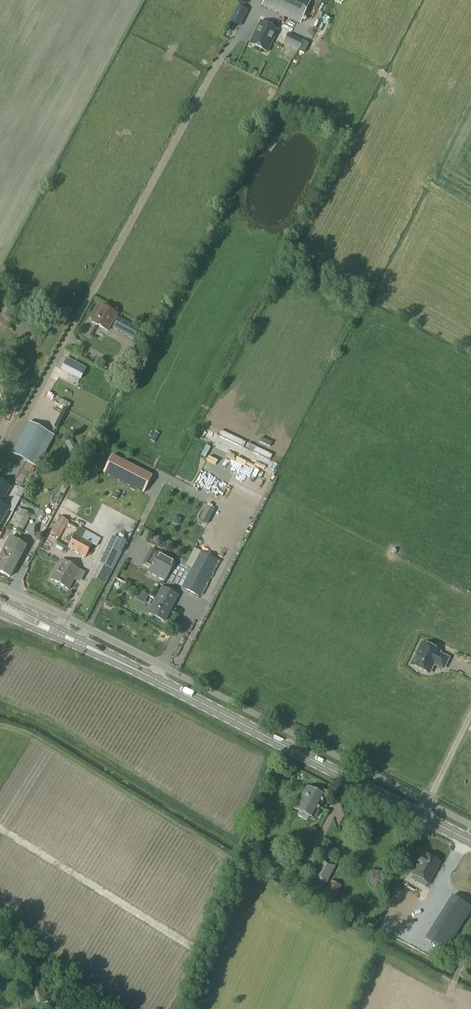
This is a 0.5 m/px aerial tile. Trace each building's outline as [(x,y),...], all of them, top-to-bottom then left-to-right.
[(232,4),(237,8),(243,0),(235,0),(232,4)] [(310,0),(265,0),(262,6),(299,23),(310,0)] [(240,7),(233,22),(241,25),(248,11),(240,7)] [(259,22),(249,46),(267,54),(277,30),(259,22)] [(288,35),(283,44),(298,51),(303,42),(288,35)] [(434,177),(431,182),(446,190),(448,185),(434,177)] [(102,307),(92,323),(107,332),(117,315),(102,307)] [(119,318),(112,329),(134,341),(140,330),(119,318)] [(76,380),(82,367),(62,358),(56,370),(76,380)] [(40,388),(27,419),(40,424),(41,422),(54,427),(68,396),(55,391),(54,394),(40,388)] [(32,465),(48,434),(28,423),(12,454),(32,465)] [(72,440),(65,443),(69,451),(76,448),(72,440)] [(112,456),(103,474),(143,494),(152,476),(112,456)] [(10,488),(0,483),(0,505),(10,488)] [(16,497),(9,511),(13,513),(20,500),(16,497)] [(9,510),(0,505),(0,525),(9,510)] [(18,508),(8,527),(18,533),(23,530),(31,515),(18,508)] [(60,517),(50,535),(59,540),(65,529),(63,529),(67,521),(60,517)] [(185,536),(193,540),(200,527),(192,523),(185,536)] [(79,528),(68,549),(85,558),(92,545),(95,547),(99,539),(79,528)] [(108,548),(100,564),(102,565),(109,568),(113,570),(122,554),(126,546),(126,544),(113,537),(108,548)] [(0,558),(0,574),(10,579),(26,546),(11,538),(0,558)] [(159,552),(148,573),(164,582),(175,561),(159,552)] [(199,597),(217,561),(200,552),(181,588),(199,597)] [(61,561),(51,580),(69,590),(79,571),(61,561)] [(149,614),(164,622),(177,597),(162,589),(149,614)] [(422,642),(411,666),(430,676),(435,666),(445,671),(451,658),(441,653),(442,652),(438,650),(439,649),(429,644),(428,645),(422,642)] [(296,800),(292,807),(296,810),(313,820),(315,816),(317,817),(318,813),(318,812),(325,798),(307,789),(300,802),(296,800)] [(413,876),(411,879),(425,887),(427,883),(428,884),(433,875),(433,874),(439,864),(417,851),(413,860),(419,863),(412,875),(413,876)] [(323,861),(313,879),(325,886),(335,867),(323,861)] [(333,901),(341,887),(331,882),(323,896),(333,901)] [(394,896),(389,922),(396,924),(402,898),(394,896)] [(407,905),(410,898),(404,896),(402,903),(407,905)] [(425,939),(446,951),(470,910),(470,908),(452,896),(426,938),(425,939)] [(43,987),(32,991),(37,1006),(49,1002),(43,987)]
